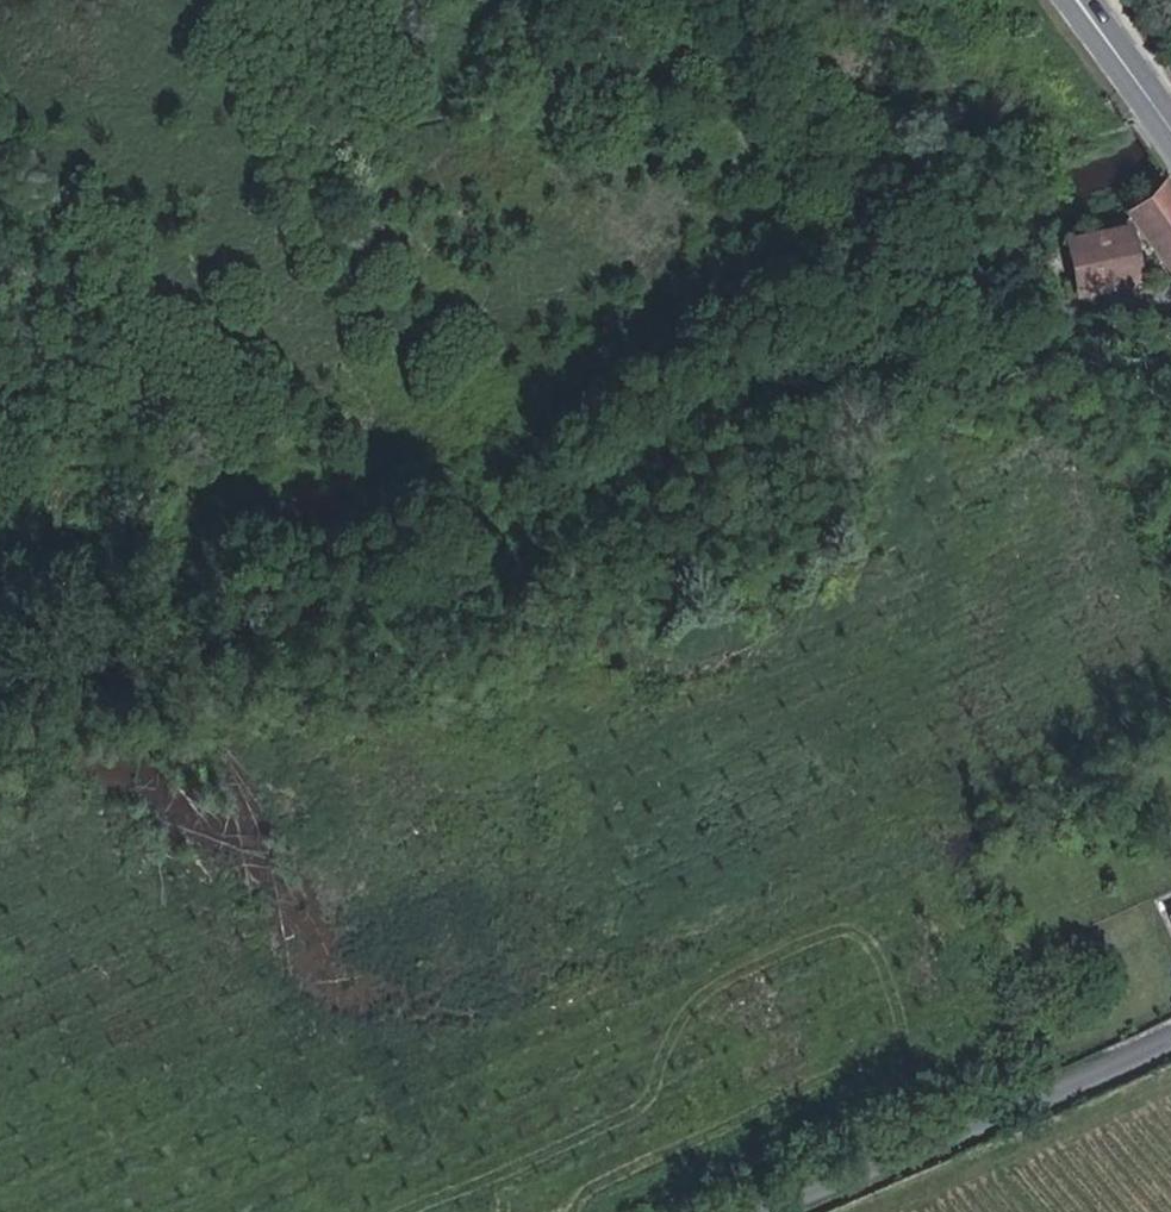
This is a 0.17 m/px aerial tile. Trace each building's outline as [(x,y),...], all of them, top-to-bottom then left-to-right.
[(1170,269),(1170,176),(1151,200),(1127,208),(1133,215),(1170,269)] [(1073,251),(1075,258),(1140,243),(1138,235),(1073,251)] [(1152,293),(1140,243),(1075,258),(1084,296),(1087,307),(1088,311),(1152,293)] [(1076,310),(1087,307),(1084,296),(1074,298),(1076,310)]
